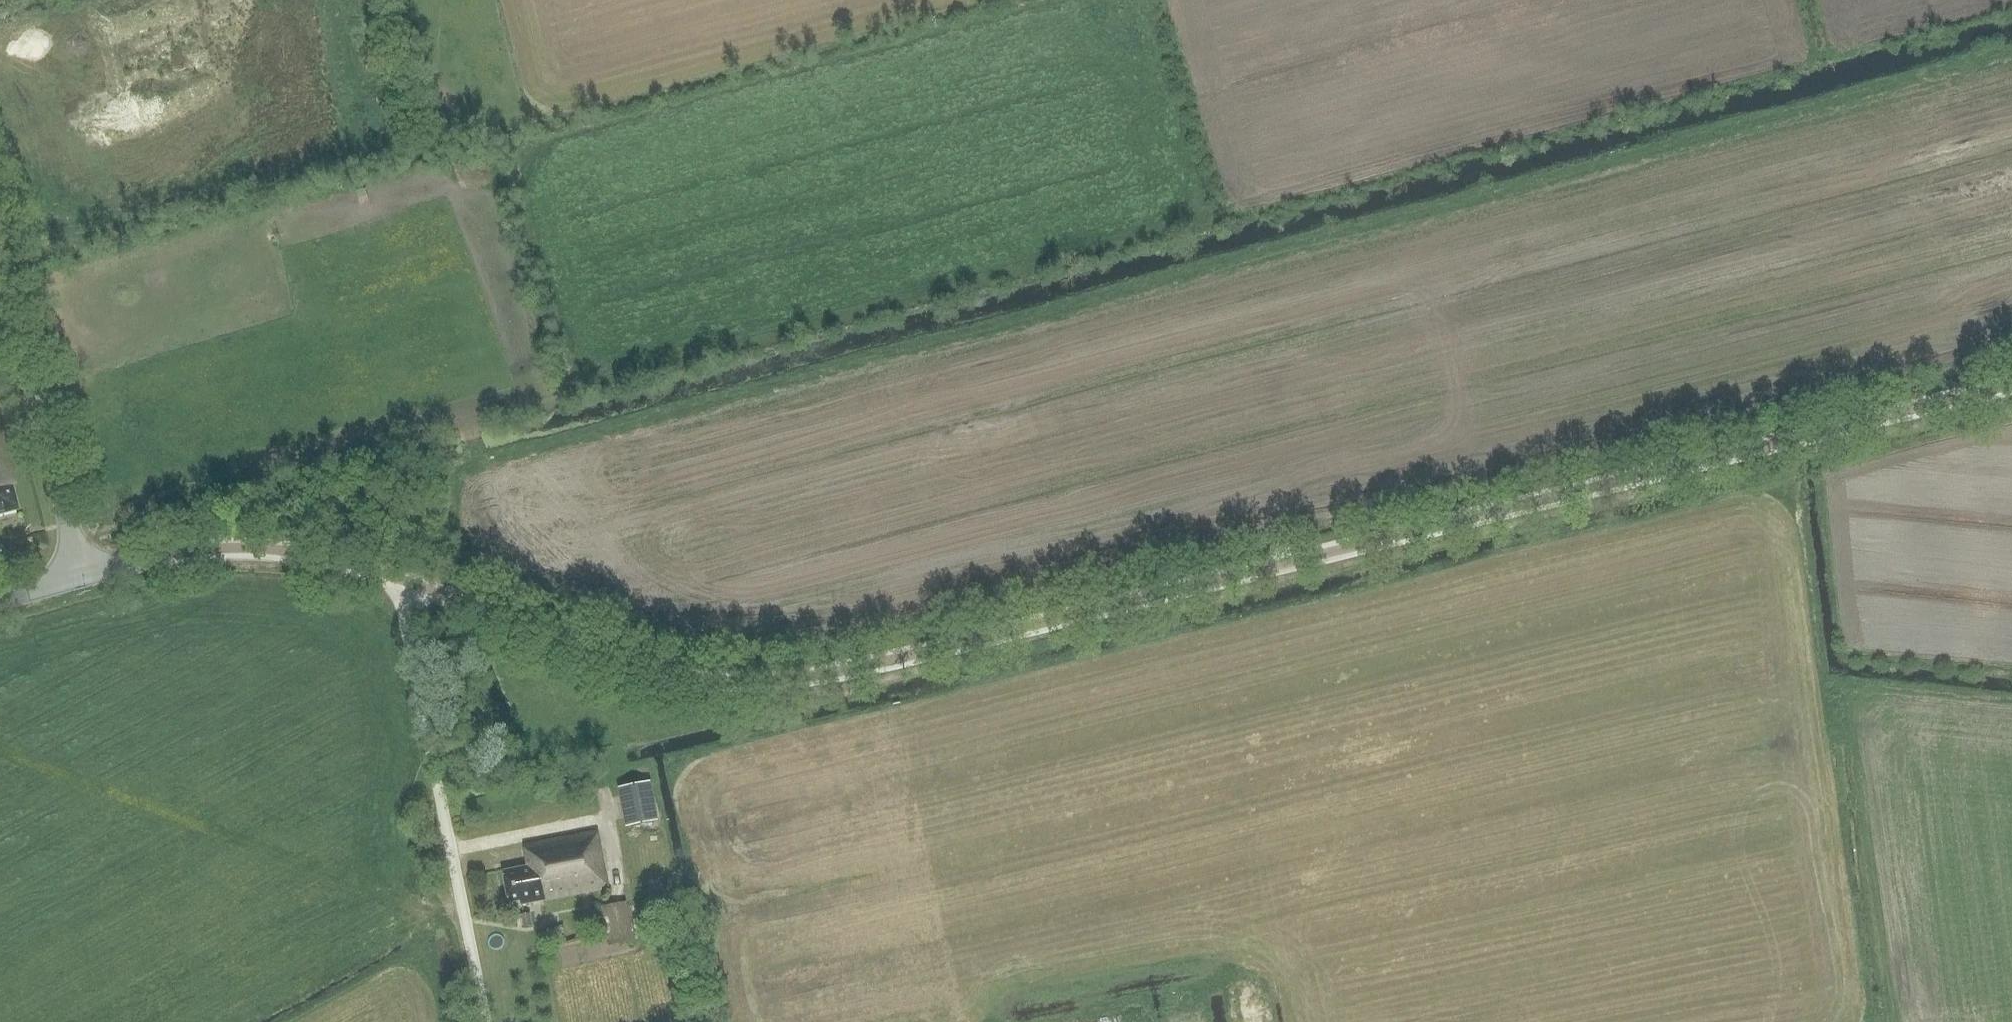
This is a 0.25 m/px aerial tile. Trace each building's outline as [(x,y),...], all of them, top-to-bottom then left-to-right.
[(18,508),(12,485),(16,484),(1,426),(0,426),(0,513),(18,508)] [(651,782),(624,787),(631,826),(659,821),(651,782)] [(598,832),(597,832),(526,846),(530,866),(505,871),(511,903),(522,900),(522,905),(609,887),(598,832)] [(522,914),(524,927),(533,925),(531,912),(522,914)]
